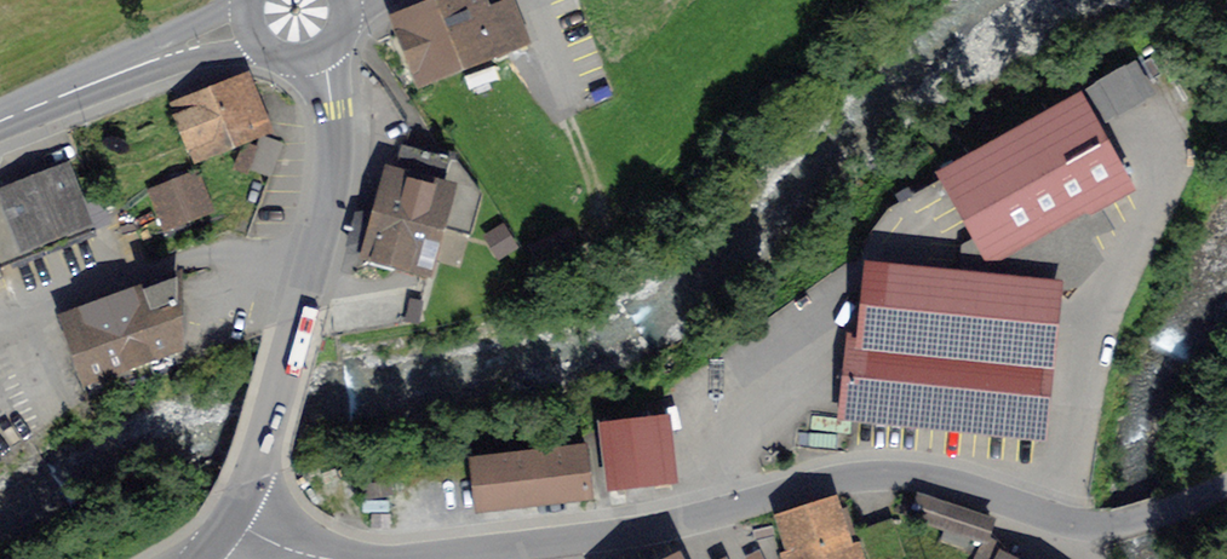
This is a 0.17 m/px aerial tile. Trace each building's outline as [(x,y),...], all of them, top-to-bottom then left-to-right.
[(390,14),(420,85),(533,37),(517,0),(501,0),(491,4),(489,0),(424,0),(390,14)] [(1137,53),(1085,83),(1106,119),(1158,89),(1137,53)] [(266,127),(242,78),(163,116),(187,164),(266,127)] [(1078,106),(933,181),(979,270),(1124,194),(1078,106)] [(280,143),(245,137),(240,168),(276,173),(280,143)] [(458,162),(405,147),(371,257),(415,270),(425,272),(428,260),(460,268),(481,194),(458,162)] [(0,202),(0,265),(92,225),(69,172),(0,202)] [(196,177),(152,194),(168,237),(213,219),(196,177)] [(509,232),(494,242),(504,257),(519,247),(509,232)] [(1060,279),(861,259),(845,417),(1044,437),(1060,279)] [(182,348),(177,274),(63,318),(87,382),(182,348)] [(665,420),(604,429),(613,495),(675,486),(665,420)] [(586,439),(470,453),(477,508),(592,494),(586,439)] [(1001,525),(926,497),(917,521),(992,549),(1001,525)] [(779,524),(790,558),(851,558),(835,507),(779,524)] [(765,543),(719,558),(770,558),(765,543)] [(651,558),(689,558),(682,544),(651,558)]
